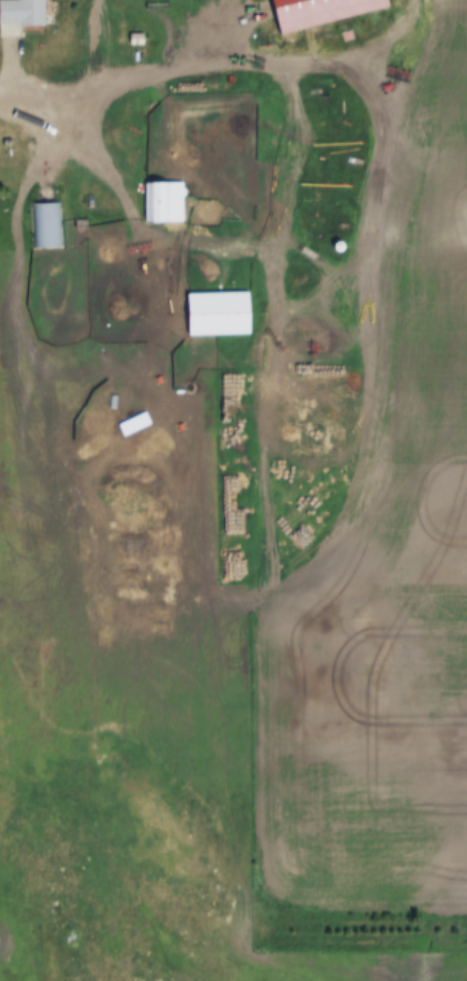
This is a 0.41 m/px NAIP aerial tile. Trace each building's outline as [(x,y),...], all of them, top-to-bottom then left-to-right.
[(3,26),(49,26),(49,0),(3,0),(3,26)] [(187,224),(187,184),(151,184),(151,224),(187,224)] [(62,249),(61,204),(32,204),(33,250),(62,249)] [(195,337),(259,336),(258,293),(194,294),(195,337)] [(140,436),(168,444),(172,431),(143,422),(140,436)]
